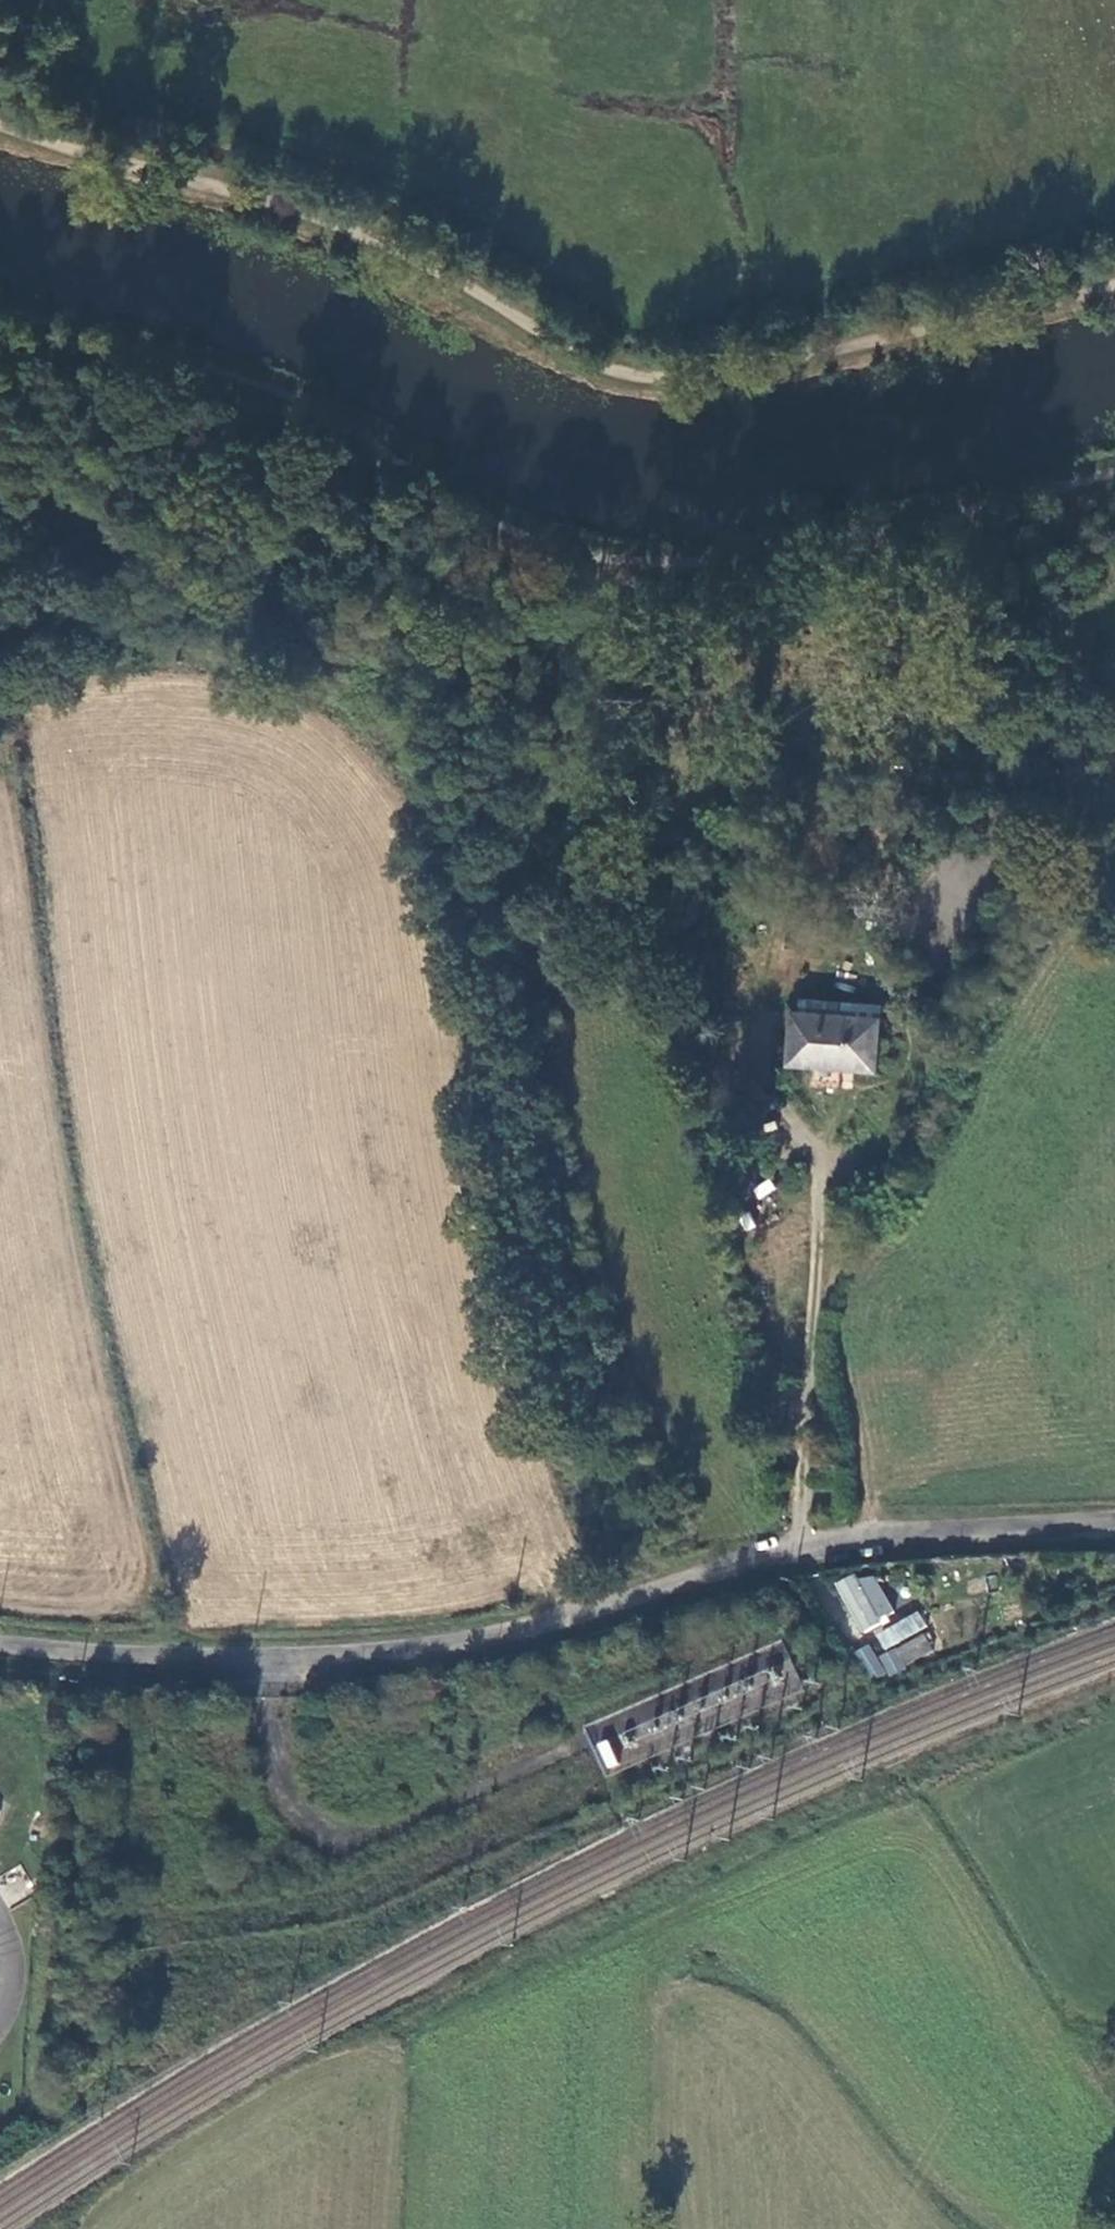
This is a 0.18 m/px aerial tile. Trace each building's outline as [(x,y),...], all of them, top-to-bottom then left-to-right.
[(879,1070),(884,1021),(800,1014),(797,1064),(879,1070)] [(872,1567),(833,1586),(857,1633),(895,1615),(872,1567)] [(928,1629),(920,1614),(883,1637),(890,1650),(928,1629)] [(928,1640),(904,1654),(911,1667),(936,1652),(928,1640)] [(883,1673),(869,1650),(861,1655),(875,1678),(883,1673)] [(610,1738),(597,1741),(603,1768),(616,1766),(610,1738)]
